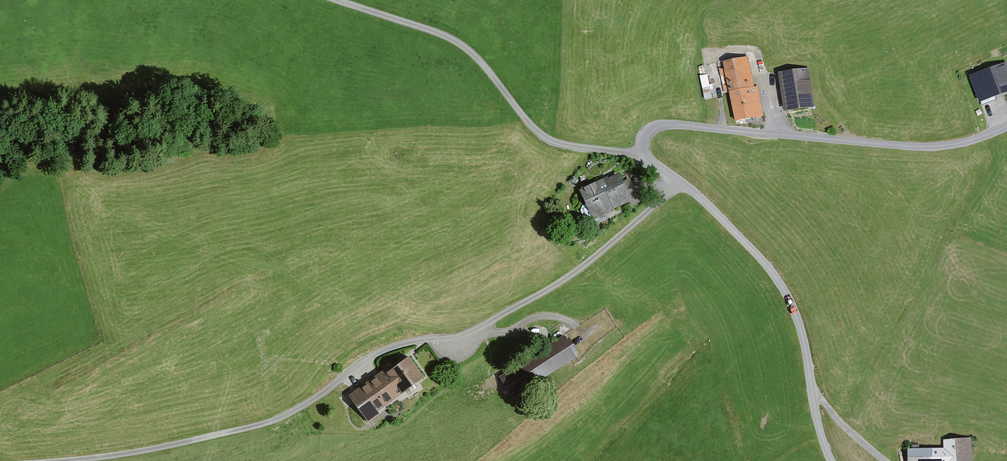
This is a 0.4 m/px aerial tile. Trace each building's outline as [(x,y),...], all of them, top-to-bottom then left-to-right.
[(748,55),(723,60),(724,66),(719,67),(724,93),(729,92),(735,120),(763,115),(758,86),(754,86),(748,55)] [(969,74),(979,101),(1006,91),(1006,61),(969,74)] [(811,69),(780,73),(785,112),(816,107),(811,69)] [(608,175),(579,188),(594,220),(616,209),(615,207),(628,201),(633,198),(623,180),(619,172),(608,177),(608,175)] [(630,177),(623,180),(633,198),(628,201),(630,206),(649,196),(639,177),(632,181),(630,177)] [(499,375),(513,397),(576,357),(577,356),(563,336),(499,375)] [(348,394),(369,421),(380,413),(378,410),(425,375),(409,354),(385,371),(383,368),(348,394)] [(908,448),(907,460),(973,460),(971,437),(943,439),(944,447),(908,448)]
